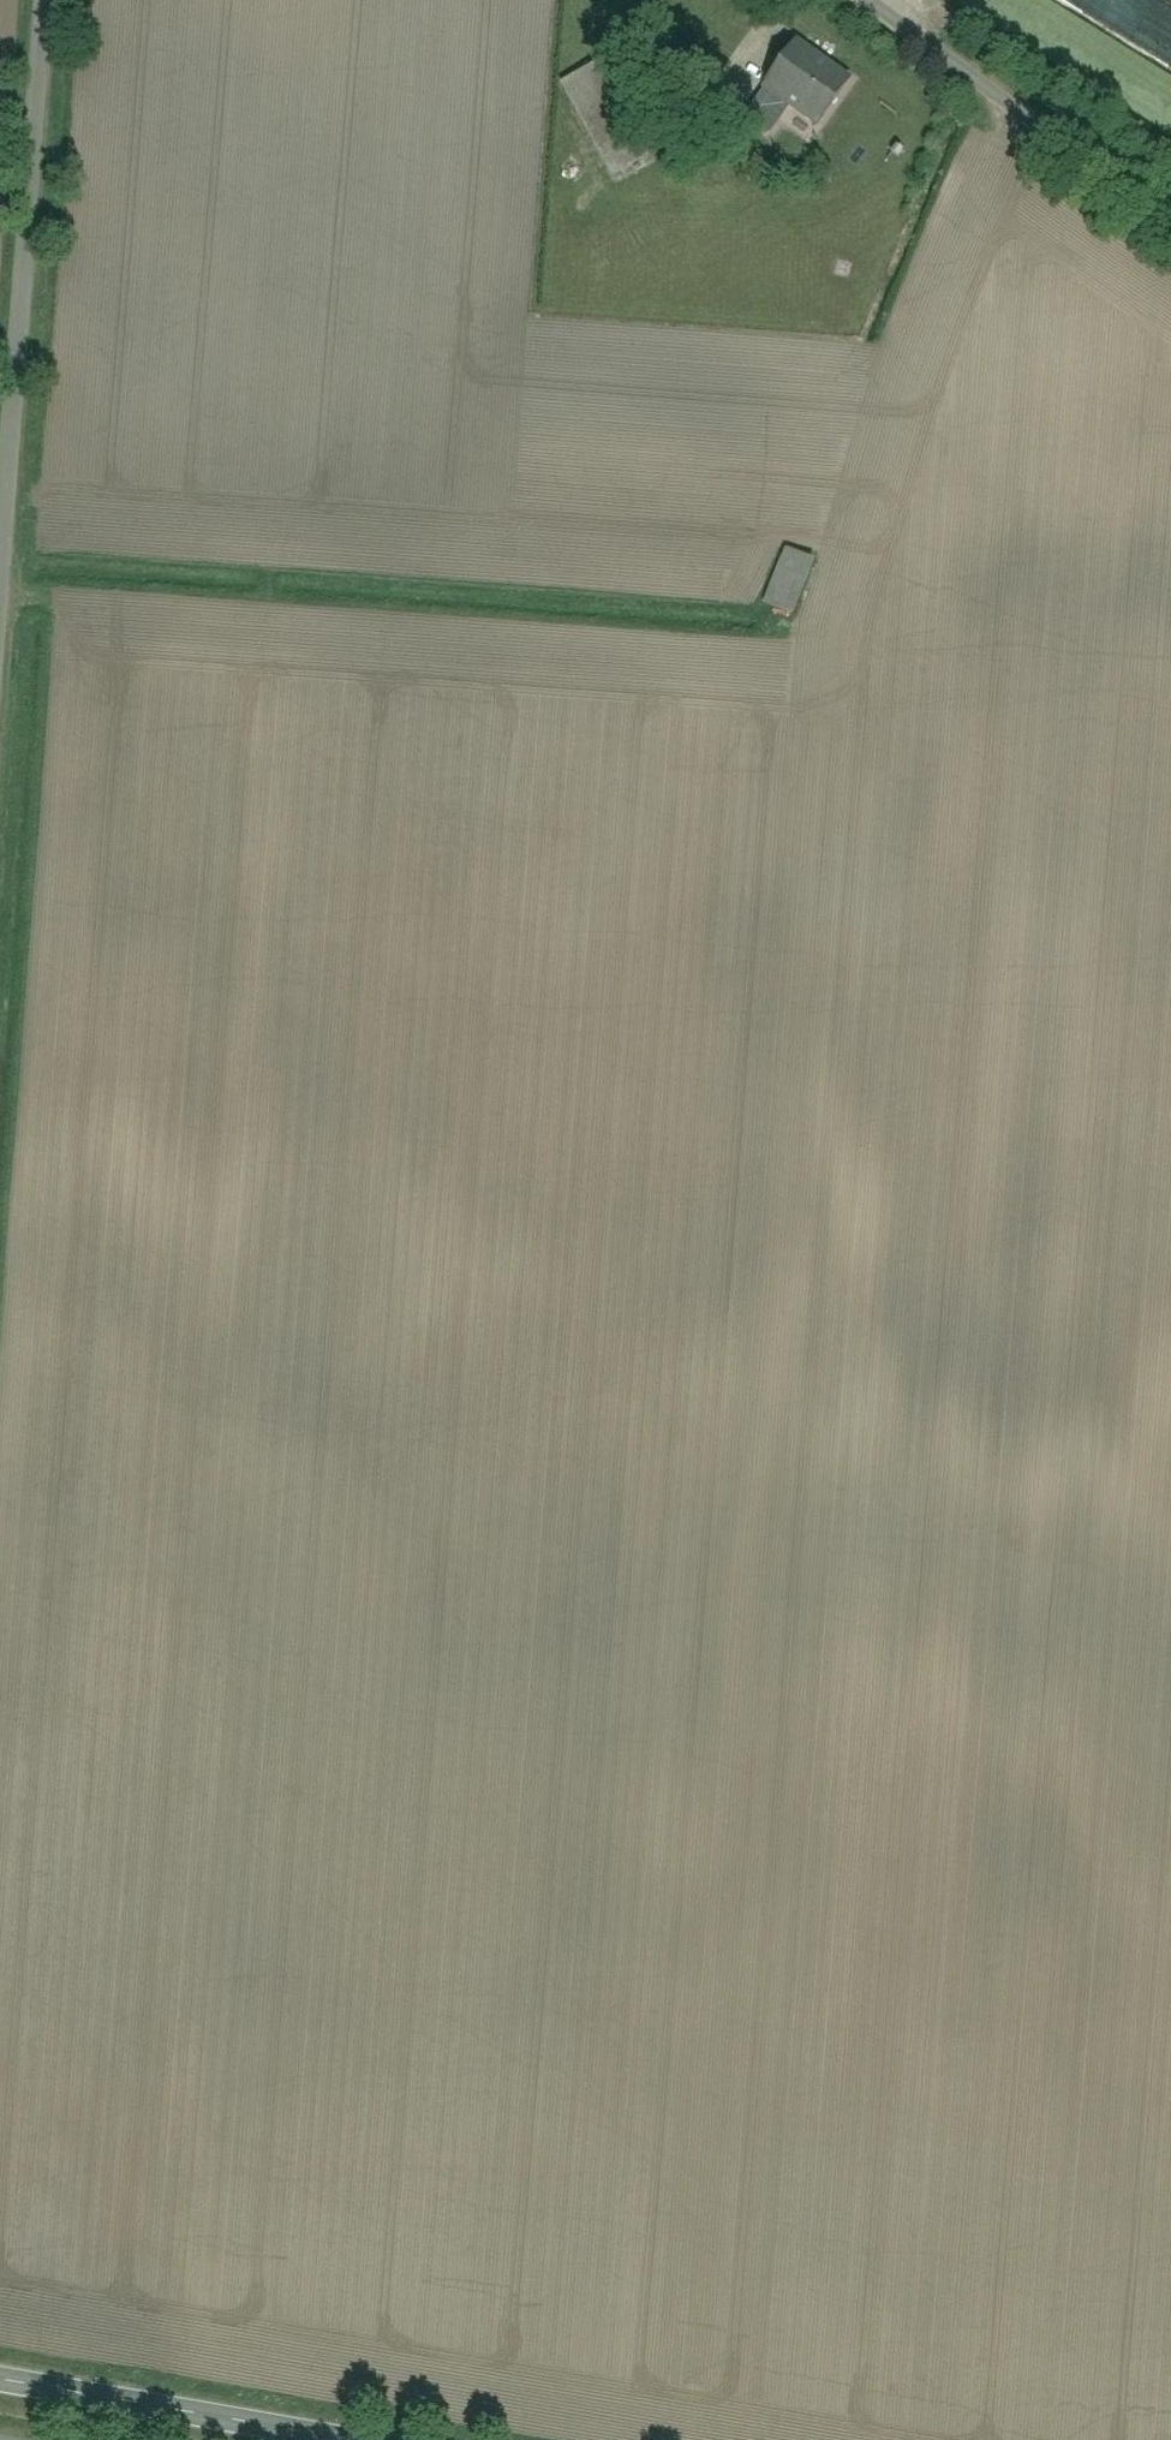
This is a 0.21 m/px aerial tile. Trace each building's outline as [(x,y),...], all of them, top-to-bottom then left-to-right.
[(849,81),(797,44),(746,116),(770,133),(792,102),(820,122),(849,81)] [(589,58),(553,79),(610,178),(646,157),(642,151),(589,58)] [(816,574),(784,561),(765,608),(797,621),(816,574)]
